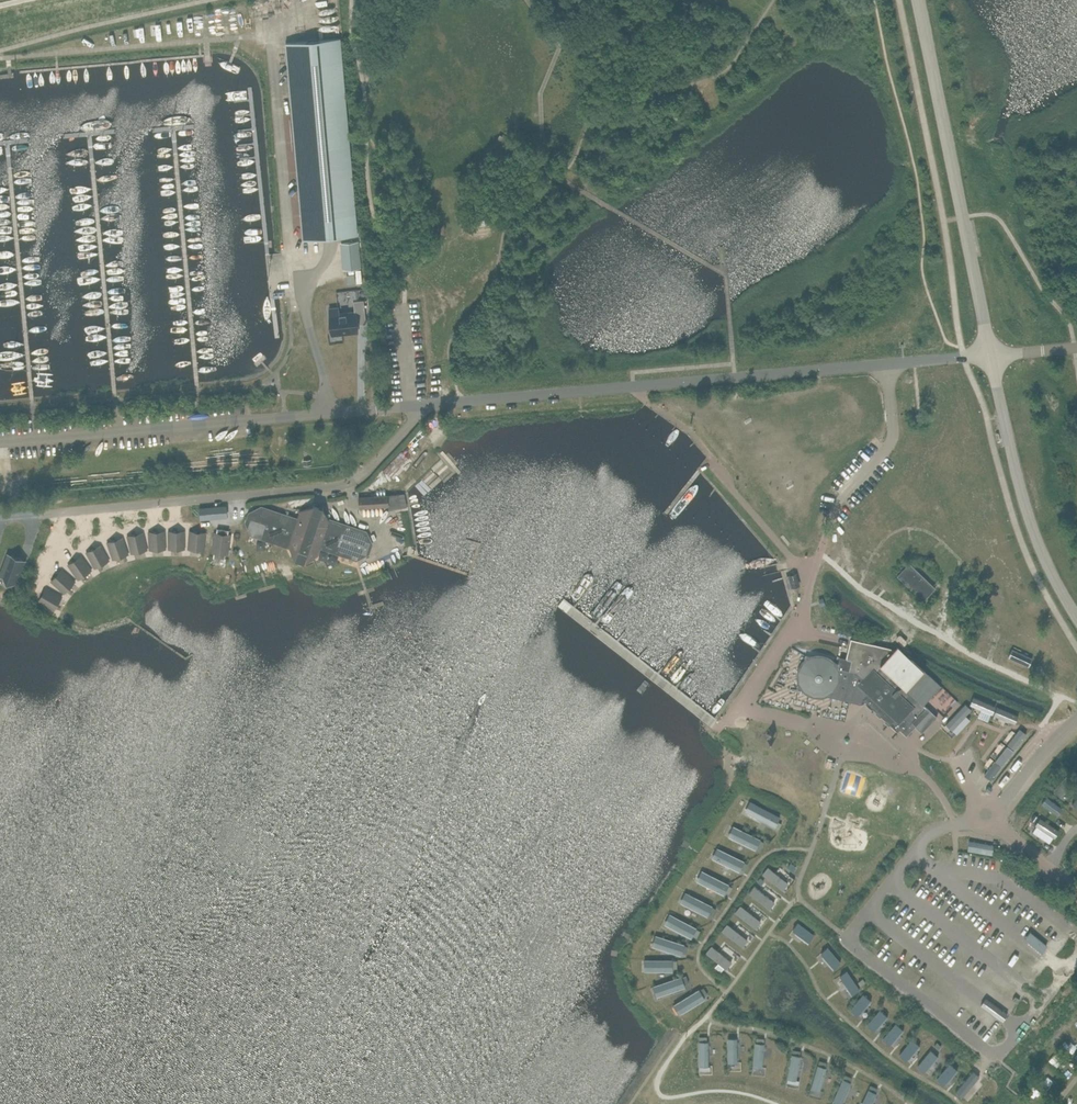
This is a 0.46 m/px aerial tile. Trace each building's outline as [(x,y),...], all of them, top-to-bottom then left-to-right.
[(291,108),(303,239),(357,234),(346,103),(340,37),(285,42),(291,108)] [(483,219),(477,220),(476,215),(469,216),(472,226),(484,224),(483,219)] [(343,242),(345,268),(360,267),(358,241),(343,242)] [(346,275),(347,282),(355,281),(354,274),(346,275)] [(366,323),(363,299),(353,301),(354,310),(354,311),(338,313),(338,307),(328,308),(331,335),(332,340),(332,335),(332,334),(357,331),(356,324),(357,324),(357,323),(364,322),(364,323),(366,323)] [(388,504),(399,503),(398,494),(387,495),(387,494),(358,496),(359,507),(388,505),(388,504)] [(199,519),(227,516),(226,504),(198,506),(199,519)] [(328,520),(322,508),(313,505),(300,511),(298,518),(261,506),(249,512),(246,522),(252,534),(289,546),(295,558),(304,562),(316,555),(319,546),(356,558),(368,552),(371,543),(365,531),(328,520)] [(395,518),(396,529),(405,528),(403,517),(395,518)] [(34,525),(21,527),(23,537),(32,536),(36,536),(34,525)] [(217,527),(216,532),(214,532),(211,552),(214,552),(213,557),(223,558),(224,553),(228,554),(230,534),(228,534),(229,529),(217,527)] [(149,549),(165,548),(165,531),(148,532),(149,549)] [(168,548),(184,548),(184,531),(168,531),(168,548)] [(204,550),(205,532),(189,531),(187,548),(204,550)] [(131,553),(147,549),(143,532),(127,536),(131,553)] [(112,559),(128,553),(122,537),(107,542),(112,559)] [(94,567),(109,560),(100,544),(86,552),(94,567)] [(24,562),(21,561),(22,558),(11,554),(8,561),(5,560),(0,572),(0,576),(2,577),(14,581),(15,579),(18,580),(24,562)] [(78,579),(91,569),(81,555),(68,565),(78,579)] [(923,600),(935,588),(909,563),(897,575),(923,600)] [(64,593),(75,581),(62,569),(51,581),(64,593)] [(799,584),(796,573),(789,575),(792,586),(799,584)] [(53,610),(61,596),(47,587),(38,601),(53,610)] [(799,681),(797,688),(804,690),(805,690),(808,692),(811,694),(815,695),(818,695),(822,695),(824,694),(831,696),(831,695),(850,700),(850,698),(857,700),(861,701),(863,699),(871,706),(872,707),(897,731),(899,728),(906,735),(915,725),(922,731),(936,715),(922,702),(928,696),(939,685),(923,670),(923,669),(897,644),(893,649),(891,647),(850,637),(850,638),(848,647),(845,658),(839,656),(838,662),(832,661),(831,660),(828,658),(825,656),(821,656),(818,655),(814,656),(812,656),(805,654),(804,661),(803,662),(801,665),(799,668),(799,672),(798,675),(798,679),(799,681)] [(1076,785),(1076,784),(1066,774),(1053,789),(1065,799),(1066,798),(1076,785)] [(1035,827),(1052,840),(1059,831),(1042,818),(1035,827)] [(795,930),(809,941),(815,933),(800,922),(795,930)] [(1007,932),(993,951),(1000,956),(1015,938),(1007,932)] [(1002,958),(1010,964),(1024,946),(1017,940),(1002,958)] [(835,968),(842,961),(828,946),(821,952),(835,968)] [(1029,967),(1034,959),(1029,957),(1024,965),(1029,967)] [(718,963),(715,967),(720,971),(723,967),(718,963)] [(979,988),(995,971),(988,965),(972,982),(979,988)] [(848,969),(840,975),(853,994),(861,988),(848,969)] [(982,989),(997,1002),(1013,985),(997,971),(982,989)] [(673,1004),(680,1015),(706,998),(699,988),(673,1004)] [(864,992),(851,1008),(859,1015),(873,999),(864,992)] [(881,1008),(867,1023),(875,1031),(889,1015),(881,1008)] [(897,1021),(883,1037),(891,1044),(905,1028),(897,1021)] [(738,1062),(738,1037),(729,1037),(728,1061),(738,1062)] [(914,1037),(900,1053),(908,1060),(922,1044),(914,1037)] [(764,1067),(764,1042),(754,1042),(754,1067),(764,1067)] [(931,1048),(917,1064),(925,1071),(939,1055),(931,1048)] [(788,1078),(797,1080),(802,1055),(792,1053),(788,1078)] [(950,1060),(936,1076),(944,1084),(958,1068),(950,1060)] [(822,1090),(828,1067),(818,1064),(812,1087),(822,1090)] [(972,1070),(954,1090),(961,1096),(979,1076),(972,1070)]
